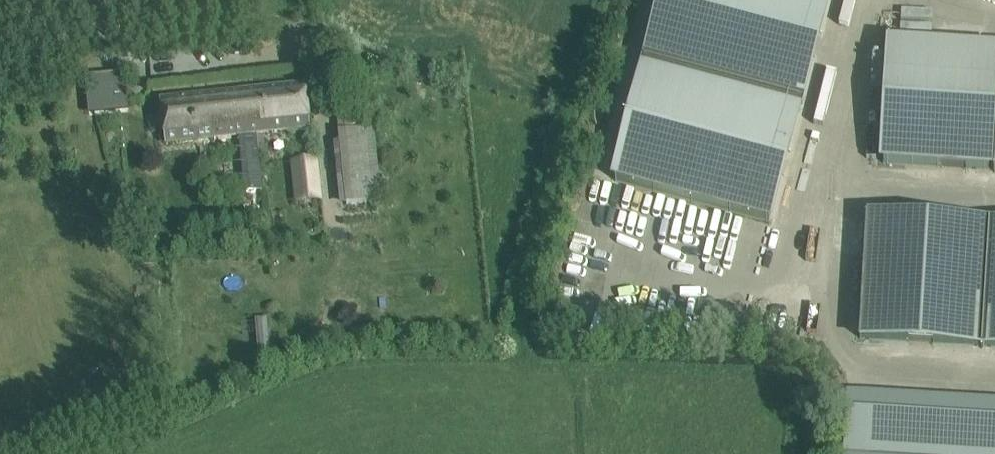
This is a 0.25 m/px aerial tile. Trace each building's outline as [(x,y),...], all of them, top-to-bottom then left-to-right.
[(615,181),(769,222),(828,0),(663,0),(615,181)] [(907,19),(916,19),(915,30),(934,31),(935,11),(908,9),(907,19)] [(883,164),(989,170),(994,69),(994,48),(890,41),(883,164)] [(125,98),(124,78),(104,80),(105,99),(125,98)] [(160,101),(165,146),(311,130),(306,86),(160,101)] [(375,136),(339,139),(346,211),(382,208),(375,136)] [(318,165),(291,167),(295,210),(322,207),(318,165)] [(867,219),(860,340),(994,348),(994,227),(867,219)] [(271,323),(255,324),(258,366),(274,365),(271,323)] [(849,390),(845,453),(994,453),(994,402),(849,390)]
